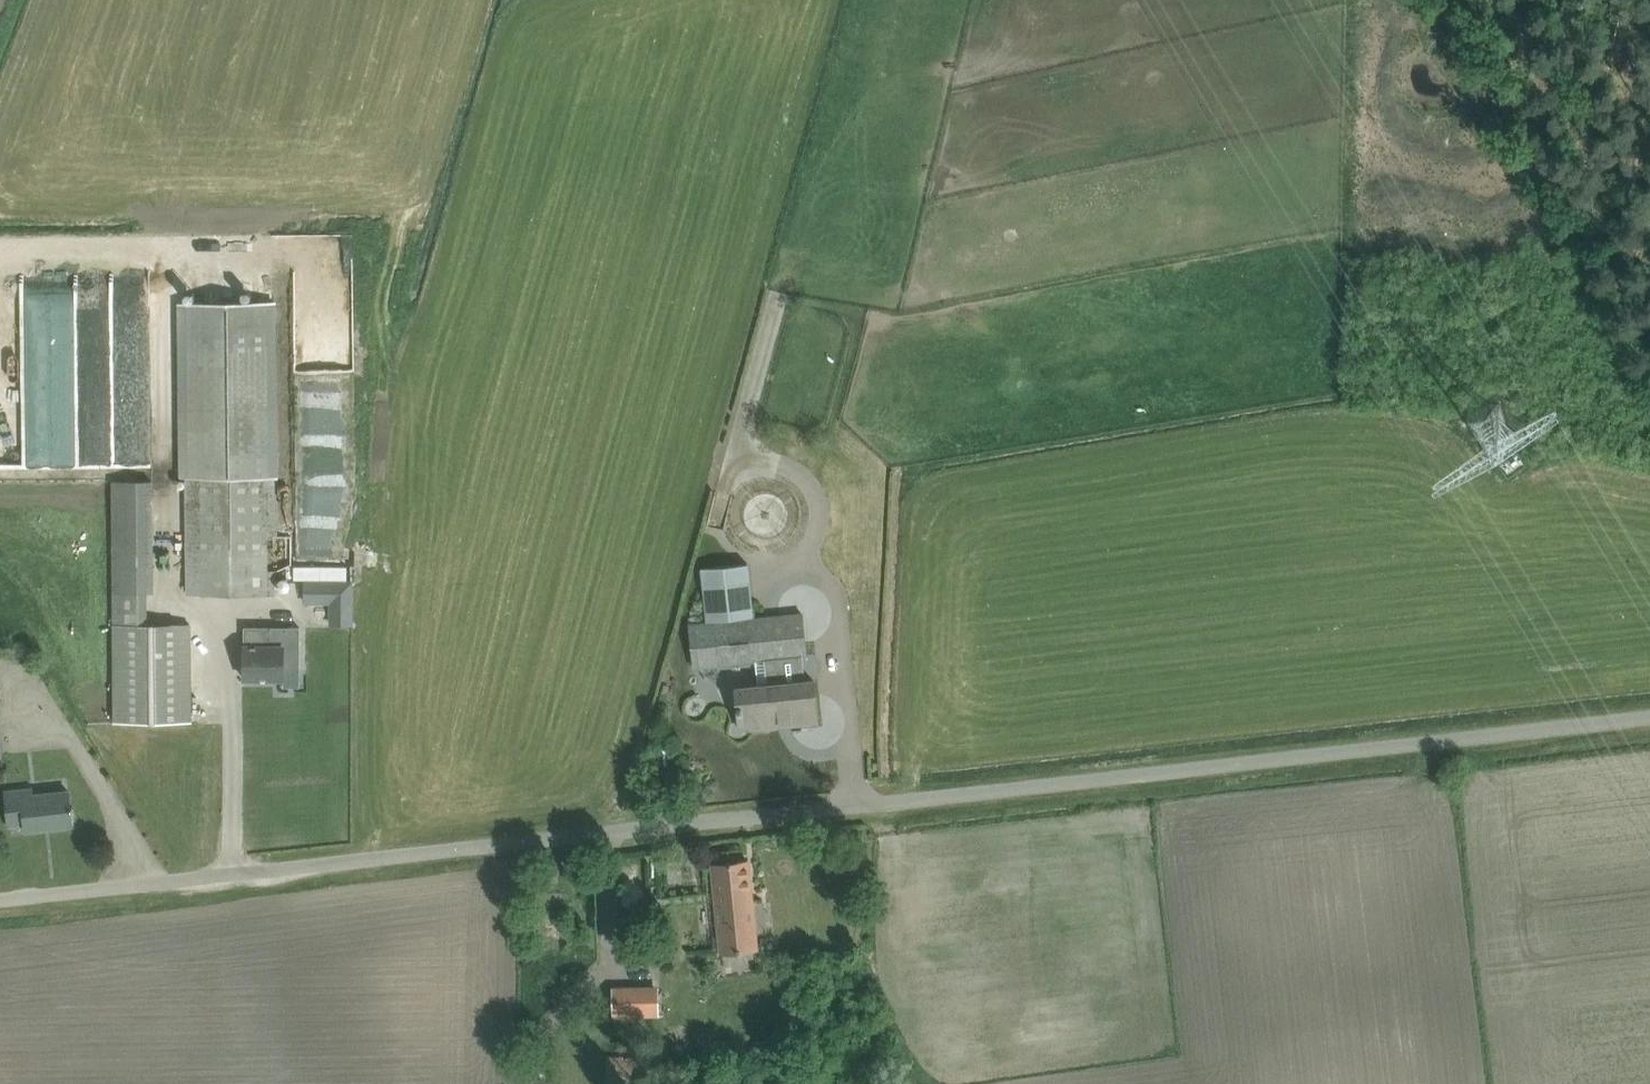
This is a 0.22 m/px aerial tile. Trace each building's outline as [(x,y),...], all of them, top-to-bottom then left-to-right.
[(276,593),(275,478),(279,478),(277,301),(178,302),(179,476),(188,476),(189,592),(276,593)] [(151,433),(149,322),(113,322),(116,434),(151,433)] [(148,591),(153,591),(152,480),(114,480),(115,591),(115,622),(115,697),(115,721),(190,721),(189,623),(148,623),(148,591)] [(695,666),(756,660),(759,684),(737,686),(741,728),(819,721),(815,679),(806,679),(804,655),(808,655),(804,613),(755,618),(749,562),(701,567),(707,623),(691,624),(695,666)] [(348,565),(295,565),(295,578),(348,578),(348,565)] [(334,601),(333,625),(354,625),(354,581),(335,581),(305,581),(305,601),(321,601),(334,601)] [(284,626),(264,626),(245,626),(245,677),(285,677),(285,645),(284,645),(284,626)] [(26,829),(73,824),(70,790),(34,794),(33,787),(6,790),(10,824),(26,823),(26,829)] [(714,863),(723,952),(758,948),(749,859),(714,863)] [(611,989),(611,990),(612,1029),(653,1028),(652,1014),(664,1014),(664,989),(611,989)] [(636,1055),(608,1054),(607,1083),(636,1083),(636,1055)]
